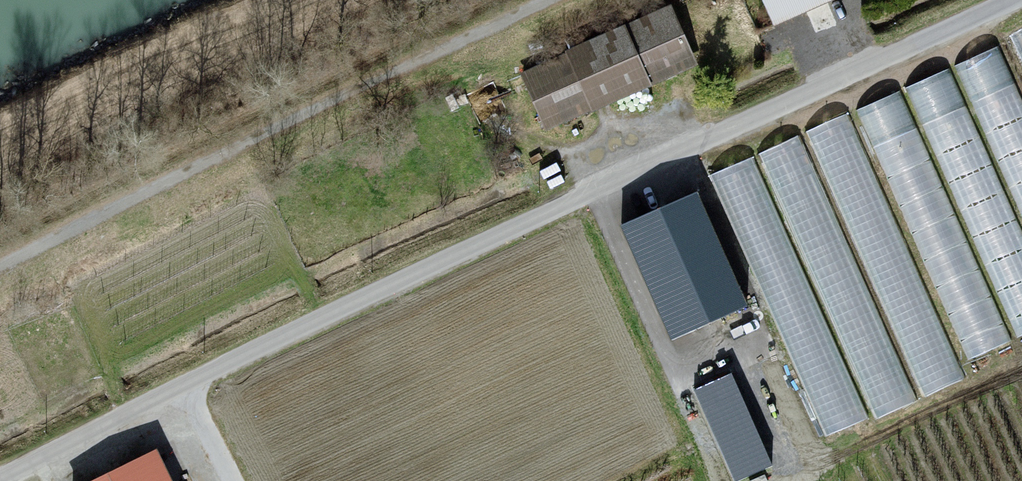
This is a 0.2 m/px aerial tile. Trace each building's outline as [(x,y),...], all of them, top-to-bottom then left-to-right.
[(774,21),(822,0),(765,0),(774,21)] [(699,66),(671,3),(518,72),(546,135),(699,66)] [(956,68),(1021,218),(1021,107),(997,50),(956,68)] [(908,87),(1021,346),(1021,234),(949,69),(908,87)] [(901,91),(860,109),(974,370),(1015,352),(901,91)] [(846,115),(805,132),(920,393),(961,375),(846,115)] [(801,137),(760,155),(874,415),(915,398),(801,137)] [(753,157),(712,175),(827,436),(868,418),(753,157)] [(625,215),(671,334),(751,303),(705,184),(625,215)] [(736,477),(776,460),(736,367),(696,384),(736,477)] [(91,480),(197,480),(177,440),(91,480)]
